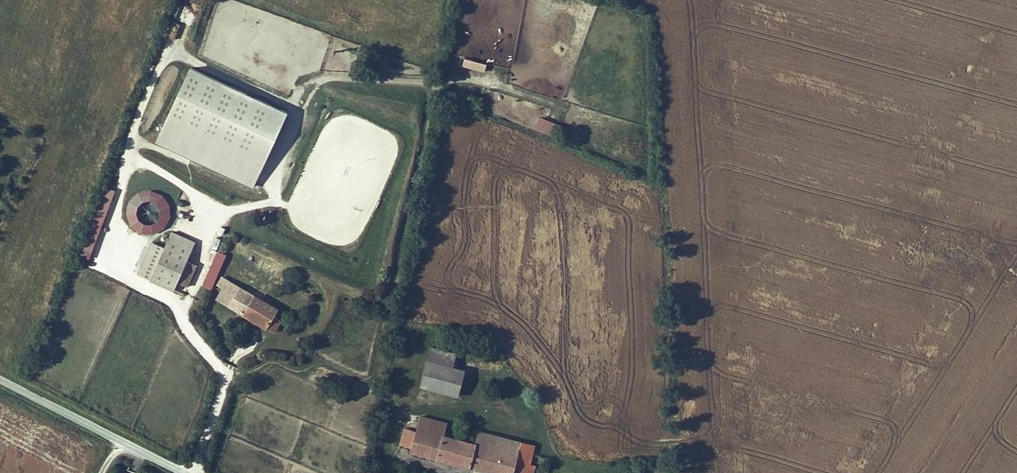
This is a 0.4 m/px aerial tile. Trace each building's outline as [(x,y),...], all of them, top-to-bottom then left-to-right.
[(463,58),(462,67),(485,69),(485,60),(463,58)] [(255,185),(287,106),(187,65),(154,144),(255,185)] [(555,133),(559,124),(538,115),(534,125),(555,133)] [(104,185),(80,255),(90,258),(114,189),(104,185)] [(164,188),(124,195),(131,234),(171,227),(164,188)] [(192,245),(197,234),(174,223),(169,235),(192,245)] [(166,245),(187,254),(192,245),(169,235),(166,245)] [(157,264),(177,275),(187,254),(166,245),(157,264)] [(216,249),(202,285),(212,289),(226,253),(216,249)] [(199,259),(187,254),(177,275),(189,281),(199,259)] [(151,274),(172,285),(177,275),(157,264),(155,264),(151,274)] [(175,288),(185,292),(188,286),(177,281),(175,288)] [(254,287),(246,305),(278,320),(284,307),(275,303),(278,297),(254,287)] [(439,362),(451,365),(455,350),(428,344),(424,358),(439,362)] [(418,384),(434,388),(439,362),(424,358),(418,384)] [(451,365),(439,362),(434,388),(457,393),(463,368),(451,365)] [(415,449),(435,454),(441,429),(444,420),(421,413),(416,428),(412,447),(415,449)] [(401,444),(412,447),(416,428),(406,425),(401,444)] [(441,429),(435,454),(508,472),(527,472),(535,443),(495,433),(491,442),(441,429)]
